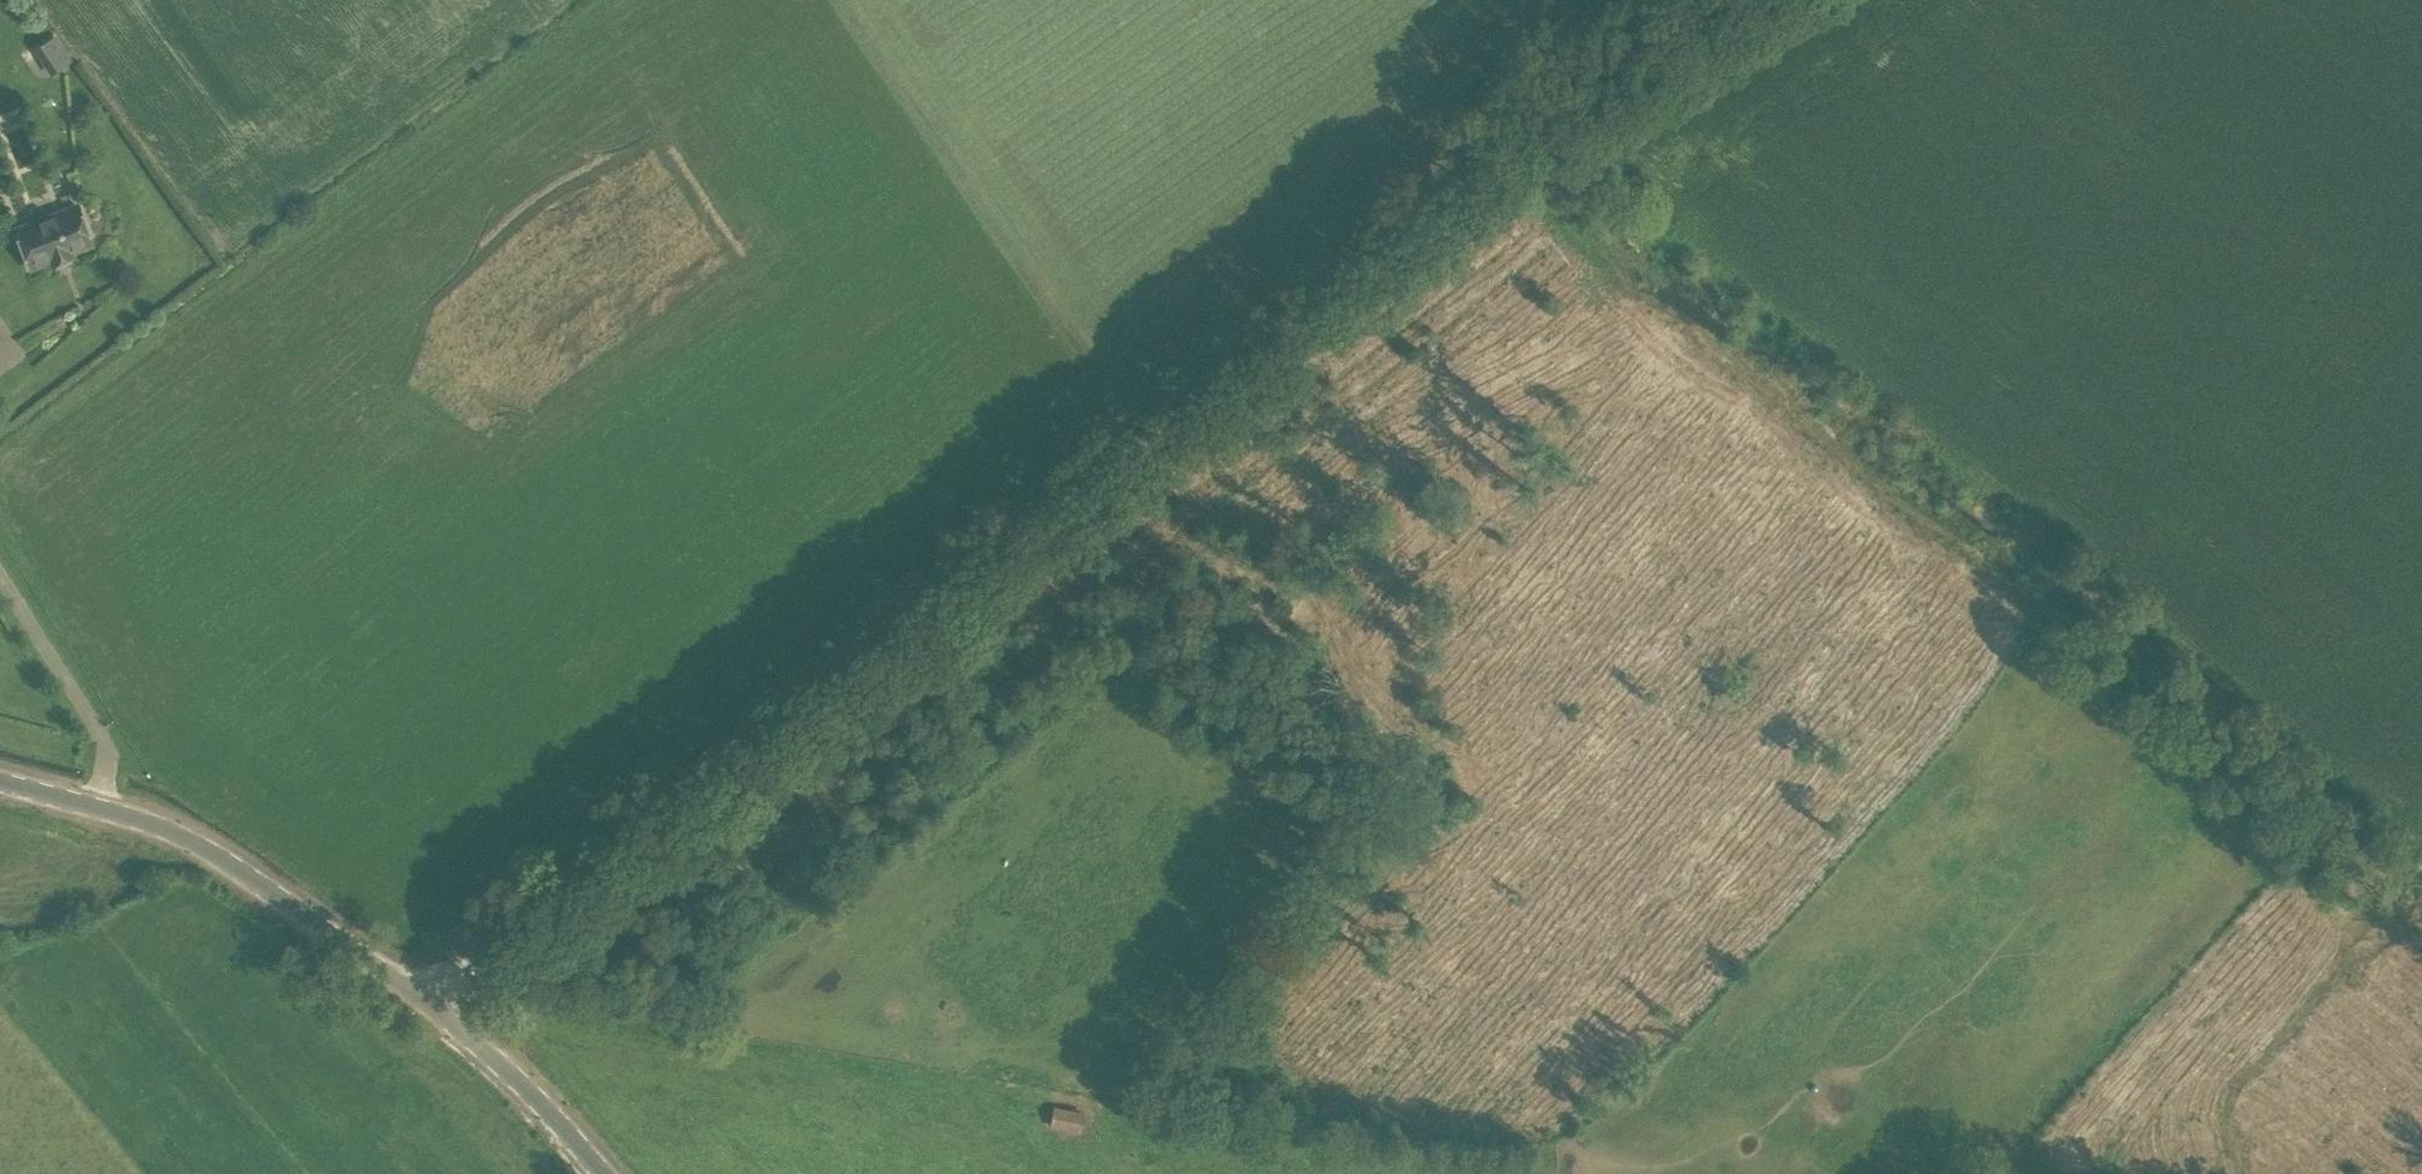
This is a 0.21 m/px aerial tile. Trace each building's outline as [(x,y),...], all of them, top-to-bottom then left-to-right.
[(57,34),(40,46),(57,71),(74,60),(57,34)] [(31,268),(93,243),(79,205),(16,229),(31,268)] [(1081,1133),(1085,1113),(1054,1107),(1050,1127),(1081,1133)]
